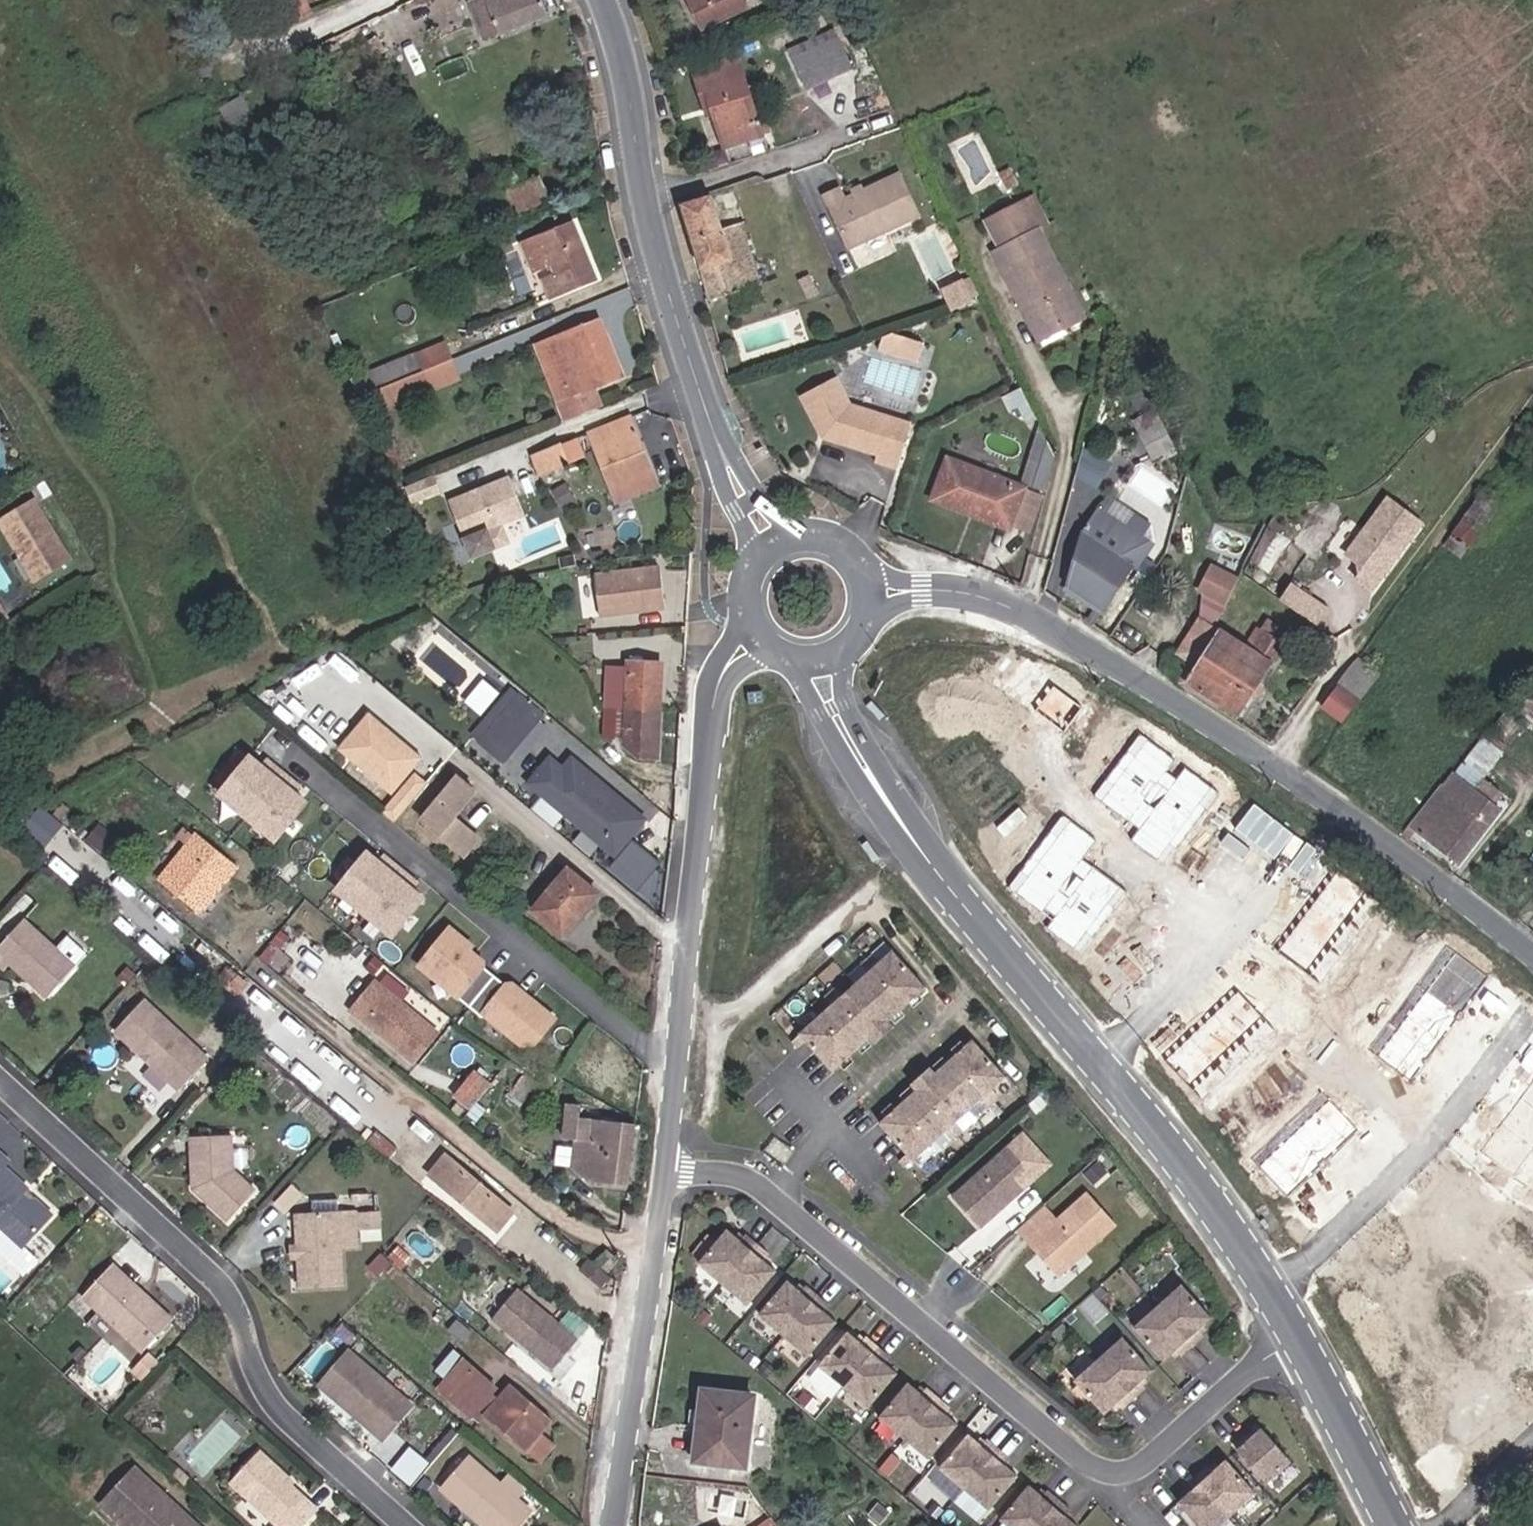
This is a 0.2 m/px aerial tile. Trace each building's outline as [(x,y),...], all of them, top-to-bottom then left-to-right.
[(312,13),(305,0),(294,0),(303,17),(312,13)] [(470,4),(484,41),(548,17),(542,0),(480,0),(470,4)] [(702,30),(751,8),(747,0),(689,0),(702,30)] [(797,30),(793,17),(777,22),(781,36),(797,30)] [(789,48),(793,57),(841,37),(836,27),(789,48)] [(841,37),(793,57),(808,90),(855,69),(841,37)] [(316,45),(318,48),(319,48),(332,42),(331,39),(316,45)] [(319,48),(318,48),(325,61),(339,55),(332,42),(319,48)] [(764,136),(735,53),(695,66),(710,116),(716,114),(728,148),(764,136)] [(251,111),(242,94),(221,104),(230,122),(251,111)] [(920,214),(917,209),(897,168),(843,194),(837,183),(823,189),(851,247),(920,214)] [(554,205),(543,175),(490,197),(500,225),(554,205)] [(713,197),(741,283),(761,276),(731,191),(713,197)] [(712,193),(682,205),(710,298),(743,288),(741,283),(713,197),(712,193)] [(1086,316),(1026,197),(984,219),(1000,247),(991,252),(1034,343),(1086,316)] [(585,267),(592,264),(575,221),(521,242),(533,272),(550,265),(553,274),(537,280),(544,298),(591,281),(585,267)] [(598,278),(592,264),(585,267),(591,281),(598,278)] [(950,309),(979,299),(971,275),(941,285),(950,309)] [(570,418),(598,406),(591,389),(618,377),(614,366),(622,363),(601,315),(540,343),(570,418)] [(885,329),(879,347),(920,360),(925,341),(885,329)] [(380,389),(381,389),(424,371),(447,361),(455,358),(445,336),(363,370),(372,393),(380,389)] [(534,345),(565,420),(570,418),(540,343),(534,345)] [(868,375),(913,390),(922,365),(876,350),(868,375)] [(424,371),(381,389),(389,407),(462,376),(455,358),(447,361),(424,371)] [(614,366),(618,377),(626,374),(622,363),(614,366)] [(842,377),(805,396),(826,438),(844,444),(845,439),(853,441),(851,446),(881,457),(879,463),(900,470),(915,425),(857,404),(842,377)] [(857,389),(855,401),(876,405),(879,394),(857,389)] [(627,418),(586,434),(612,493),(635,484),(634,481),(645,477),(631,443),(640,439),(635,426),(631,428),(627,418)] [(1046,484),(1055,451),(1038,419),(1025,470),(1028,476),(1046,484)] [(568,463),(561,444),(531,455),(539,475),(568,463)] [(1100,482),(1107,456),(1083,450),(1076,475),(1100,482)] [(1027,485),(949,452),(932,498),(970,513),(972,507),(1013,524),(1027,485)] [(635,484),(612,493),(617,505),(660,489),(654,473),(645,477),(634,481),(635,484)] [(410,504),(437,493),(430,476),(403,488),(410,504)] [(507,476),(448,500),(472,558),(491,550),(483,531),(500,525),(523,515),(507,476)] [(48,481),(38,488),(45,499),(55,493),(48,481)] [(570,498),(562,482),(550,489),(558,504),(570,498)] [(1046,493),(1027,485),(1013,524),(1036,533),(1046,493)] [(1367,579),(1415,511),(1381,487),(1341,544),(1353,552),(1355,563),(1351,568),(1367,579)] [(1486,492),(1446,545),(1462,558),(1504,505),(1486,492)] [(31,496),(2,515),(34,573),(65,552),(31,496)] [(508,543),(500,525),(483,531),(491,550),(508,543)] [(1069,581),(1110,608),(1135,568),(1082,534),(1069,581)] [(601,562),(599,552),(584,555),(589,564),(601,562)] [(1199,590),(1217,599),(1233,571),(1212,560),(1196,589),(1199,590)] [(659,562),(594,568),(598,610),(615,609),(619,604),(627,603),(631,607),(663,604),(659,562)] [(491,579),(487,569),(478,573),(482,582),(491,579)] [(1302,608),(1312,593),(1286,576),(1276,591),(1302,608)] [(1217,599),(1199,590),(1199,618),(1206,622),(1210,614),(1217,599)] [(1206,622),(1232,638),(1235,632),(1210,614),(1206,622)] [(1232,638),(1206,622),(1199,618),(1178,655),(1198,666),(1187,685),(1212,702),(1230,673),(1217,662),(1232,638)] [(1237,719),(1287,643),(1253,619),(1241,636),(1235,632),(1232,638),(1217,662),(1230,673),(1212,702),(1237,719)] [(1342,683),(1362,697),(1381,673),(1361,657),(1342,683)] [(624,661),(623,708),(659,710),(661,659),(624,658),(624,661)] [(603,662),(603,707),(623,708),(624,661),(603,662)] [(1345,720),(1362,697),(1342,683),(1326,705),(1345,720)] [(518,691),(476,743),(502,766),(545,716),(518,691)] [(1524,718),(1511,705),(1506,709),(1519,723),(1524,718)] [(623,708),(603,707),(601,734),(622,737),(623,708)] [(623,708),(622,737),(622,745),(636,756),(659,757),(659,710),(623,708)] [(346,756),(376,720),(364,711),(334,747),(346,756)] [(387,791),(417,755),(376,720),(346,756),(387,791)] [(1439,782),(1409,822),(1427,836),(1459,863),(1501,809),(1475,788),(1502,750),(1483,736),(1444,786),(1439,782)] [(575,754),(648,816),(656,806),(583,744),(575,754)] [(273,768),(262,759),(257,765),(250,759),(239,750),(218,775),(246,800),(273,768)] [(255,753),(250,759),(257,765),(262,759),(255,753)] [(525,782),(614,858),(648,820),(571,754),(560,768),(555,764),(558,761),(549,754),(525,782)] [(273,768),(246,800),(275,825),(295,799),(281,786),(277,783),(283,776),(273,768)] [(456,775),(420,818),(463,853),(477,837),(452,816),(473,790),(456,775)] [(287,779),(283,776),(277,783),(281,786),(287,779)] [(1409,822),(1402,831),(1420,844),(1427,836),(1409,822)] [(205,902),(234,868),(197,836),(159,880),(192,908),(200,898),(205,902)] [(367,900),(390,873),(379,864),(361,851),(338,877),(367,900)] [(383,859),(379,864),(390,873),(393,868),(383,859)] [(600,894),(567,866),(530,912),(562,938),(600,894)] [(393,868),(390,873),(400,882),(404,877),(393,868)] [(400,882),(390,873),(367,900),(400,927),(421,901),(400,882)] [(0,931),(0,959),(4,955),(40,991),(70,960),(20,911),(0,931)] [(484,972),(473,963),(472,957),(458,946),(457,939),(439,924),(409,960),(446,992),(445,992),(458,1003),(484,972)] [(374,974),(388,986),(399,995),(408,983),(384,963),(374,974)] [(812,1048),(840,1079),(876,1046),(895,1029),(932,996),(906,968),(893,979),(886,971),(875,981),(882,989),(856,1013),(848,1005),(838,1014),(845,1022),(832,1034),(824,1026),(807,1042),(807,1043),(800,1049),(805,1055),(812,1048)] [(361,1016),(407,1053),(432,1023),(399,995),(388,986),(374,974),(370,971),(350,993),(367,1008),(361,1016)] [(484,972),(458,1003),(470,1013),(473,1010),(510,1041),(523,1037),(544,1013),(520,993),(515,999),(511,995),(510,989),(500,981),(495,980),(484,972)] [(180,1089),(208,1058),(137,992),(109,1024),(129,1043),(154,1061),(158,1064),(157,1069),(180,1089)] [(881,1052),(900,1035),(895,1029),(876,1046),(881,1052)] [(923,1098),(887,1130),(914,1161),(907,1168),(912,1173),(919,1167),(920,1167),(938,1151),(930,1143),(944,1131),(951,1139),(962,1130),(954,1122),(981,1098),(988,1106),(999,1097),(992,1088),(1005,1076),(979,1048),(942,1081),(923,1098)] [(470,1108),(491,1082),(478,1071),(457,1096),(470,1108)] [(539,1083),(523,1071),(503,1097),(518,1110),(539,1083)] [(942,1081),(937,1075),(918,1092),(923,1098),(942,1081)] [(627,1186),(634,1120),(578,1116),(580,1102),(565,1100),(562,1135),(573,1137),(570,1170),(588,1181),(627,1186)] [(231,1129),(189,1131),(189,1169),(193,1169),(198,1179),(189,1184),(225,1218),(254,1187),(231,1166),(231,1129)] [(987,1166),(952,1196),(980,1227),(1036,1178),(1026,1167),(1037,1158),(1019,1137),(994,1159),(992,1165),(989,1168),(987,1166)] [(22,1186),(24,1183),(1,1161),(5,1157),(0,1152),(0,1226),(19,1243),(45,1214),(26,1196),(19,1197),(15,1193),(22,1186)] [(514,1212),(443,1153),(428,1174),(498,1232),(514,1212)] [(1105,1174),(1095,1163),(1082,1175),(1092,1186),(1105,1174)] [(49,1210),(22,1186),(15,1193),(19,1197),(26,1196),(45,1214),(49,1210)] [(1058,1276),(1119,1222),(1091,1190),(1058,1220),(1030,1245),(1058,1276)] [(1045,1205),(1015,1231),(1030,1245),(1058,1220),(1045,1205)] [(359,1242),(356,1206),(339,1207),(340,1220),(324,1221),(323,1208),(297,1210),(303,1286),(345,1283),(342,1243),(359,1242)] [(381,1208),(361,1209),(363,1225),(382,1223),(381,1208)] [(739,1237),(726,1226),(698,1259),(747,1301),(776,1268),(763,1257),(768,1251),(744,1231),(739,1237)] [(9,1260),(21,1248),(0,1227),(0,1250),(9,1260)] [(603,1244),(592,1259),(606,1270),(618,1255),(603,1244)] [(166,1316),(108,1261),(77,1294),(136,1349),(166,1316)] [(800,1289),(787,1277),(759,1311),(808,1353),(837,1320),(824,1309),(829,1302),(805,1282),(800,1289)] [(576,1340),(517,1287),(490,1320),(549,1371),(576,1340)] [(1181,1287),(1132,1330),(1161,1363),(1174,1351),(1179,1357),(1202,1337),(1197,1331),(1210,1319),(1181,1287)] [(861,1340),(848,1329),(820,1363),(869,1405),(897,1371),(884,1361),(890,1354),(866,1334),(861,1340)] [(1137,1384),(1150,1373),(1121,1340),(1072,1383),(1102,1416),(1114,1405),(1120,1411),(1143,1390),(1137,1384)] [(409,1402),(348,1349),(321,1381),(382,1434),(409,1402)] [(135,1377),(152,1359),(143,1350),(126,1369),(135,1377)] [(442,1380),(461,1358),(453,1351),(430,1380),(478,1420),(483,1414),(475,1407),(442,1380)] [(475,1407),(493,1385),(461,1358),(442,1380),(475,1407)] [(909,1381),(880,1414),(930,1457),(958,1423),(945,1412),(950,1406),(927,1386),(922,1392),(909,1381)] [(552,1418),(509,1382),(501,1391),(483,1414),(526,1450),(528,1447),(539,1434),(552,1418)] [(483,1414),(501,1391),(493,1385),(475,1407),(483,1414)] [(744,1467),(752,1396),(700,1390),(692,1461),(744,1467)] [(447,1428),(456,1417),(446,1408),(437,1419),(447,1428)] [(1244,1444),(1273,1476),(1297,1455),(1263,1416),(1251,1426),(1257,1432),(1244,1444)] [(970,1433),(941,1467),(991,1509),(1019,1475),(1006,1464),(1012,1458),(988,1438),(983,1444),(970,1433)] [(541,1458),(551,1445),(539,1434),(528,1447),(541,1458)] [(254,1449),(226,1481),(277,1525),(297,1525),(314,1508),(285,1482),(282,1485),(274,1478),(280,1472),(254,1449)] [(1184,1497),(1210,1525),(1218,1525),(1262,1486),(1233,1454),(1220,1465),(1215,1459),(1192,1480),(1197,1486),(1184,1497)] [(516,1525),(518,1525),(533,1510),(518,1496),(503,1483),(471,1455),(455,1472),(516,1525)] [(285,1482),(287,1479),(280,1472),(274,1478),(282,1485),(285,1482)] [(455,1472),(441,1488),(482,1525),(484,1525),(487,1523),(490,1525),(516,1525),(455,1472)] [(118,1525),(194,1525),(132,1473),(100,1510),(118,1525)] [(526,1487),(512,1474),(503,1483),(518,1496),(526,1487)] [(1002,1518),(1006,1522),(1011,1525),(1079,1525),(1067,1516),(1072,1510),(1049,1490),(1044,1496),(1031,1485),(1002,1518)] [(875,1519),(882,1511),(870,1501),(863,1509),(875,1519)]
